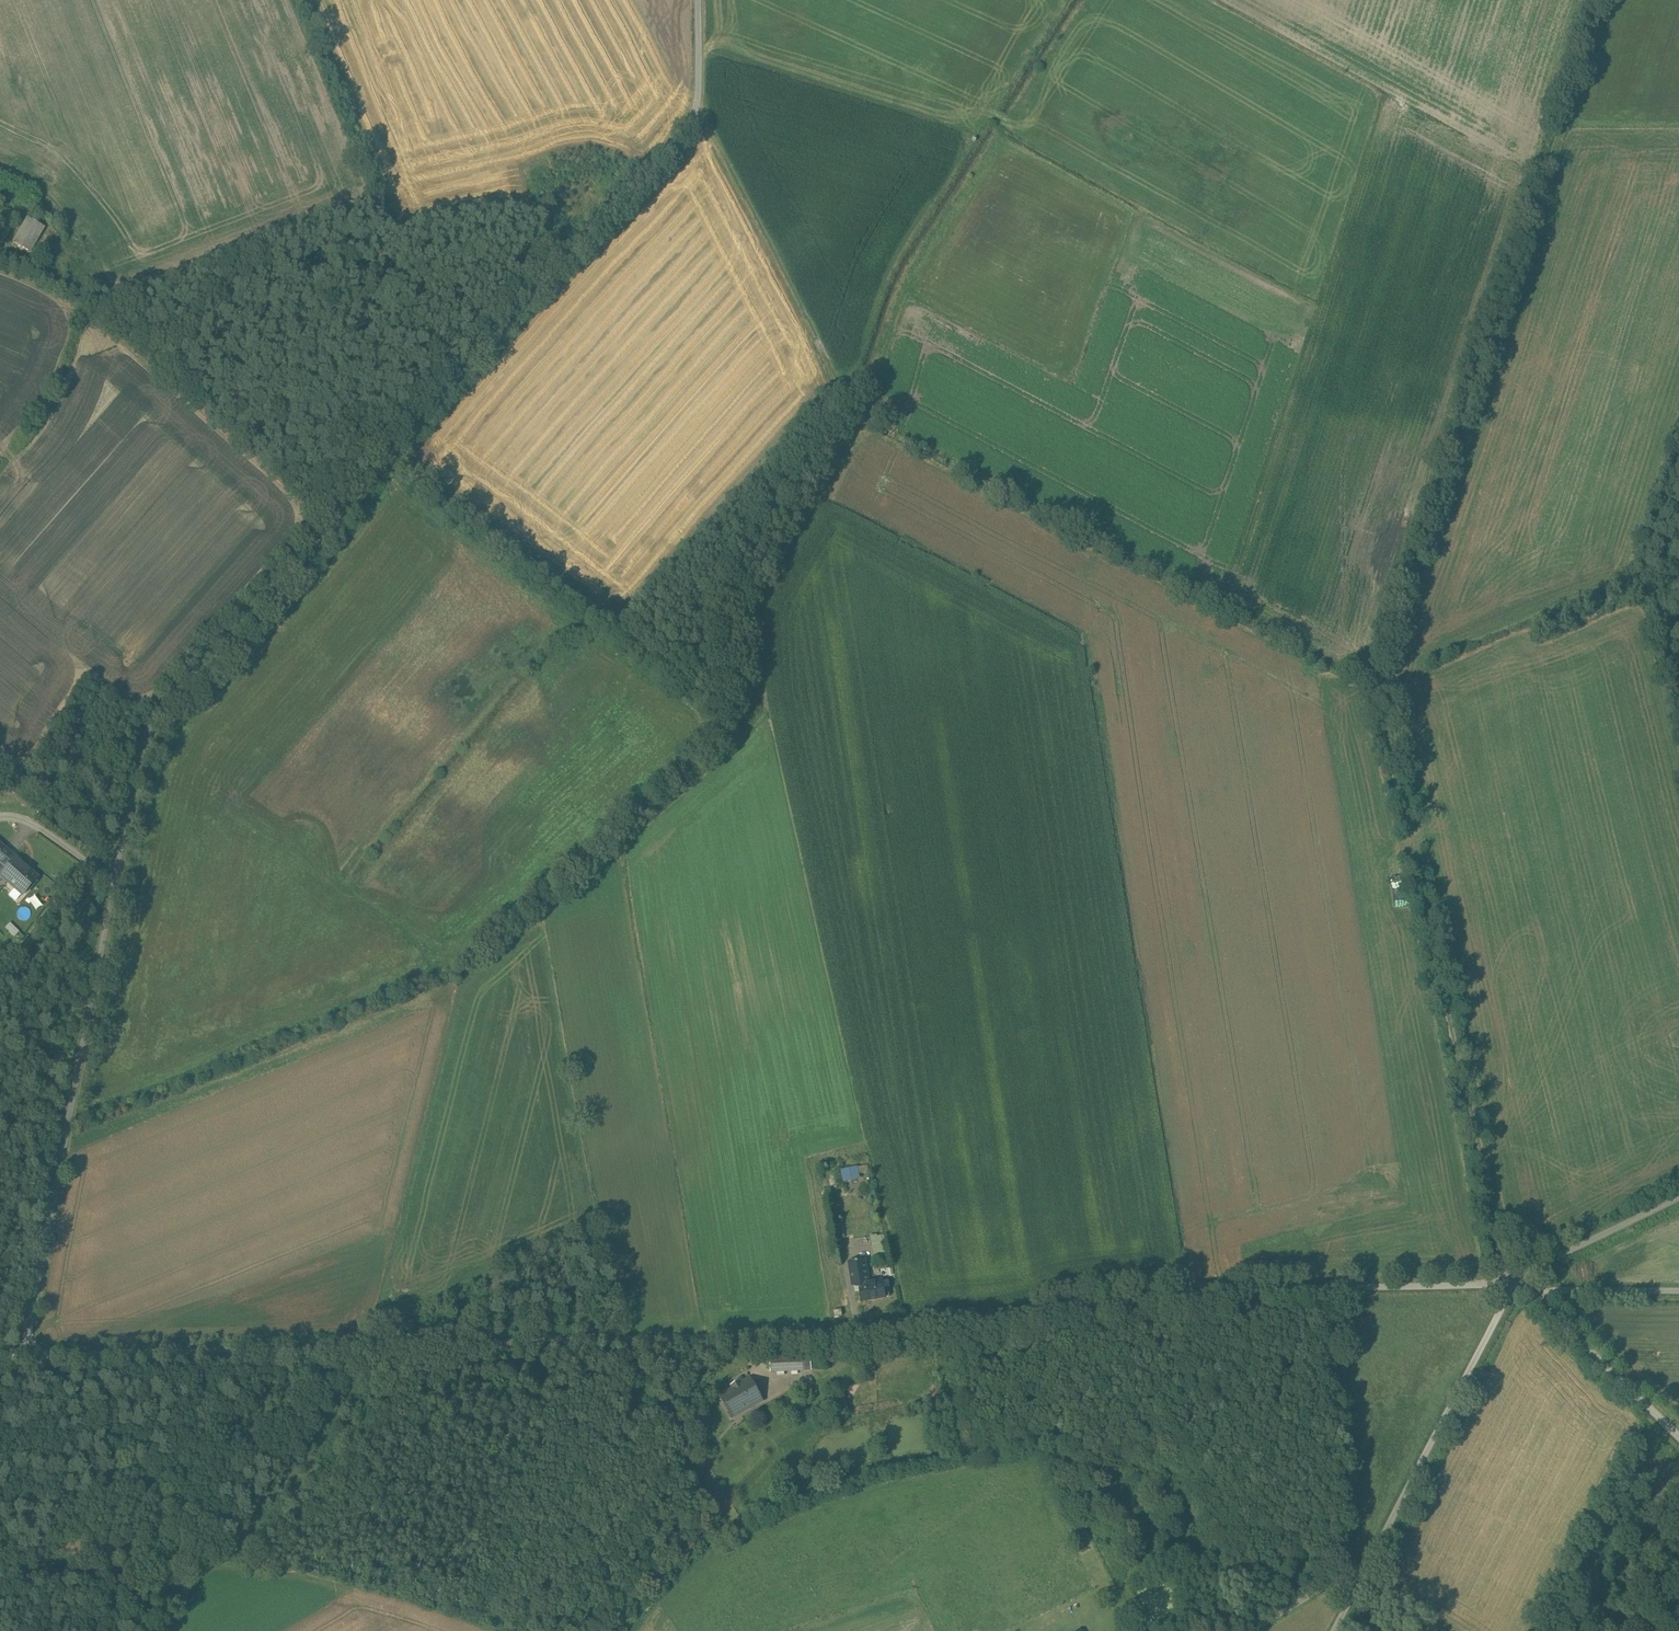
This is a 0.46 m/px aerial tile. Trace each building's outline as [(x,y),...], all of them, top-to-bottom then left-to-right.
[(44,229),(28,219),(22,228),(13,243),(30,252),(44,229)] [(1,866),(9,856),(10,854),(3,849),(0,852),(0,865),(1,866)] [(28,871),(9,856),(1,866),(6,870),(1,876),(23,895),(37,877),(29,870),(28,871)] [(843,1168),(844,1181),(862,1179),(861,1166),(843,1168)] [(888,1234),(873,1235),(874,1257),(889,1257),(888,1234)] [(854,1290),(859,1289),(861,1303),(886,1299),(883,1282),(869,1284),(865,1261),(849,1263),(854,1290)] [(770,1354),(771,1371),(812,1369),(810,1352),(770,1354)] [(720,1395),(734,1420),(764,1403),(751,1379),(720,1395)] [(688,1415),(683,1417),(696,1441),(701,1439),(688,1415)]
